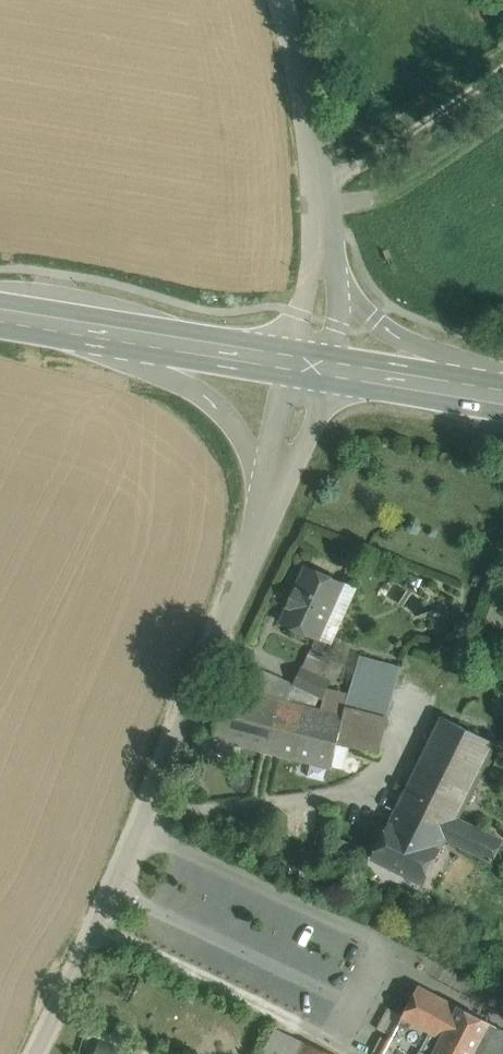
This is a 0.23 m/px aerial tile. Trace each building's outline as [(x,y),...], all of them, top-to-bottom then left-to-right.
[(342,584),(342,583),(307,567),(296,589),(294,588),(287,605),(289,606),(281,622),(317,638),(333,603),(329,601),(337,583),(342,584)] [(353,588),(342,583),(342,584),(333,603),(317,638),(329,643),(353,588)] [(333,603),(342,584),(337,583),(329,601),(333,603)] [(322,672),(327,662),(305,652),(301,662),(322,672)] [(361,655),(345,706),(387,717),(403,667),(361,655)] [(329,681),(302,668),(295,683),(322,696),(329,681)] [(227,687),(213,739),(332,769),(337,742),(343,715),(227,687)] [(379,753),(387,717),(345,706),(343,715),(337,742),(379,753)] [(444,839),(456,817),(493,742),(441,716),(389,822),(440,847),(444,839)] [(456,817),(444,839),(492,862),(502,839),(456,817)] [(371,857),(422,883),(440,847),(389,822),(371,857)] [(438,1038),(454,1004),(419,985),(401,1019),(438,1038)] [(438,1038),(429,1053),(502,1053),(502,1030),(454,1004),(438,1038)] [(263,1053),(330,1053),(275,1028),(263,1053)]
